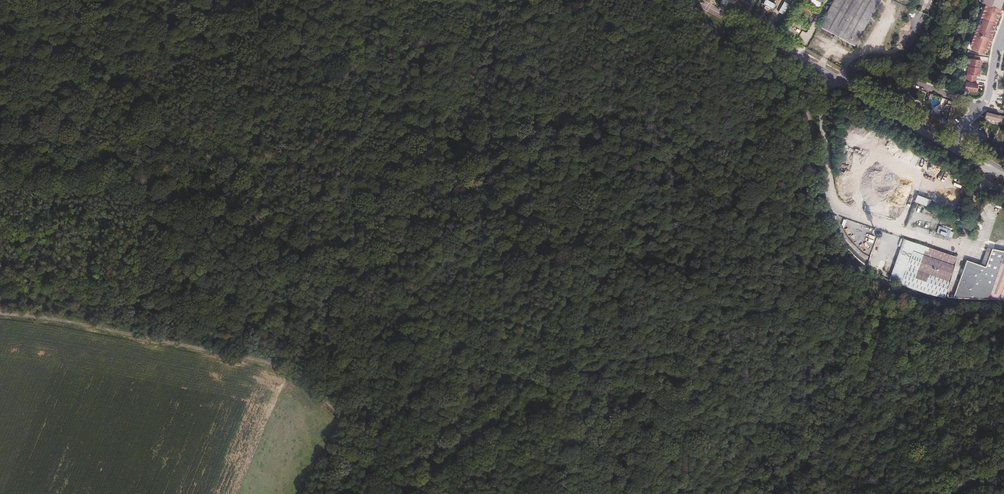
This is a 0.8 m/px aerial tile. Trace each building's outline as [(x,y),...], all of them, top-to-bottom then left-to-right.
[(773,0),(770,0),(769,1),(767,0),(765,0),(762,5),(766,7),(765,9),(768,11),(770,9),(772,11),(776,5),(773,4),(775,1),(773,0)] [(814,28),(830,36),(834,38),(850,46),(873,0),(828,0),(814,28)] [(997,10),(1001,0),(981,0),(979,3),(980,4),(997,10)] [(777,14),(782,17),(788,7),(783,4),(777,14)] [(993,25),(998,10),(997,10),(980,4),(975,18),(976,18),(993,25)] [(965,49),(983,56),(995,25),(993,25),(976,18),(965,49)] [(977,57),(967,55),(966,67),(978,69),(979,61),(977,61),(977,57)] [(977,77),(978,69),(966,67),(964,79),(974,81),(974,77),(977,77)] [(973,84),(974,81),(964,79),(962,91),(974,93),(976,85),(973,84)] [(903,108),(906,109),(907,108),(916,113),(919,108),(907,102),(905,101),(903,108)] [(929,121),(945,130),(949,111),(950,107),(945,105),(941,120),(933,115),(929,121)] [(923,117),(929,121),(933,115),(925,111),(923,117)] [(985,114),(983,119),(1003,124),(1003,118),(985,114)] [(917,194),(914,201),(928,207),(931,200),(917,194)] [(921,258),(911,290),(937,297),(946,298),(956,258),(916,244),(911,256),(921,258)] [(985,268),(991,250),(987,249),(980,266),(985,268)] [(991,250),(985,268),(980,266),(967,262),(956,293),(957,293),(957,298),(1003,300),(1003,252),(991,250)] [(911,256),(901,286),(911,290),(921,258),(911,256)]
